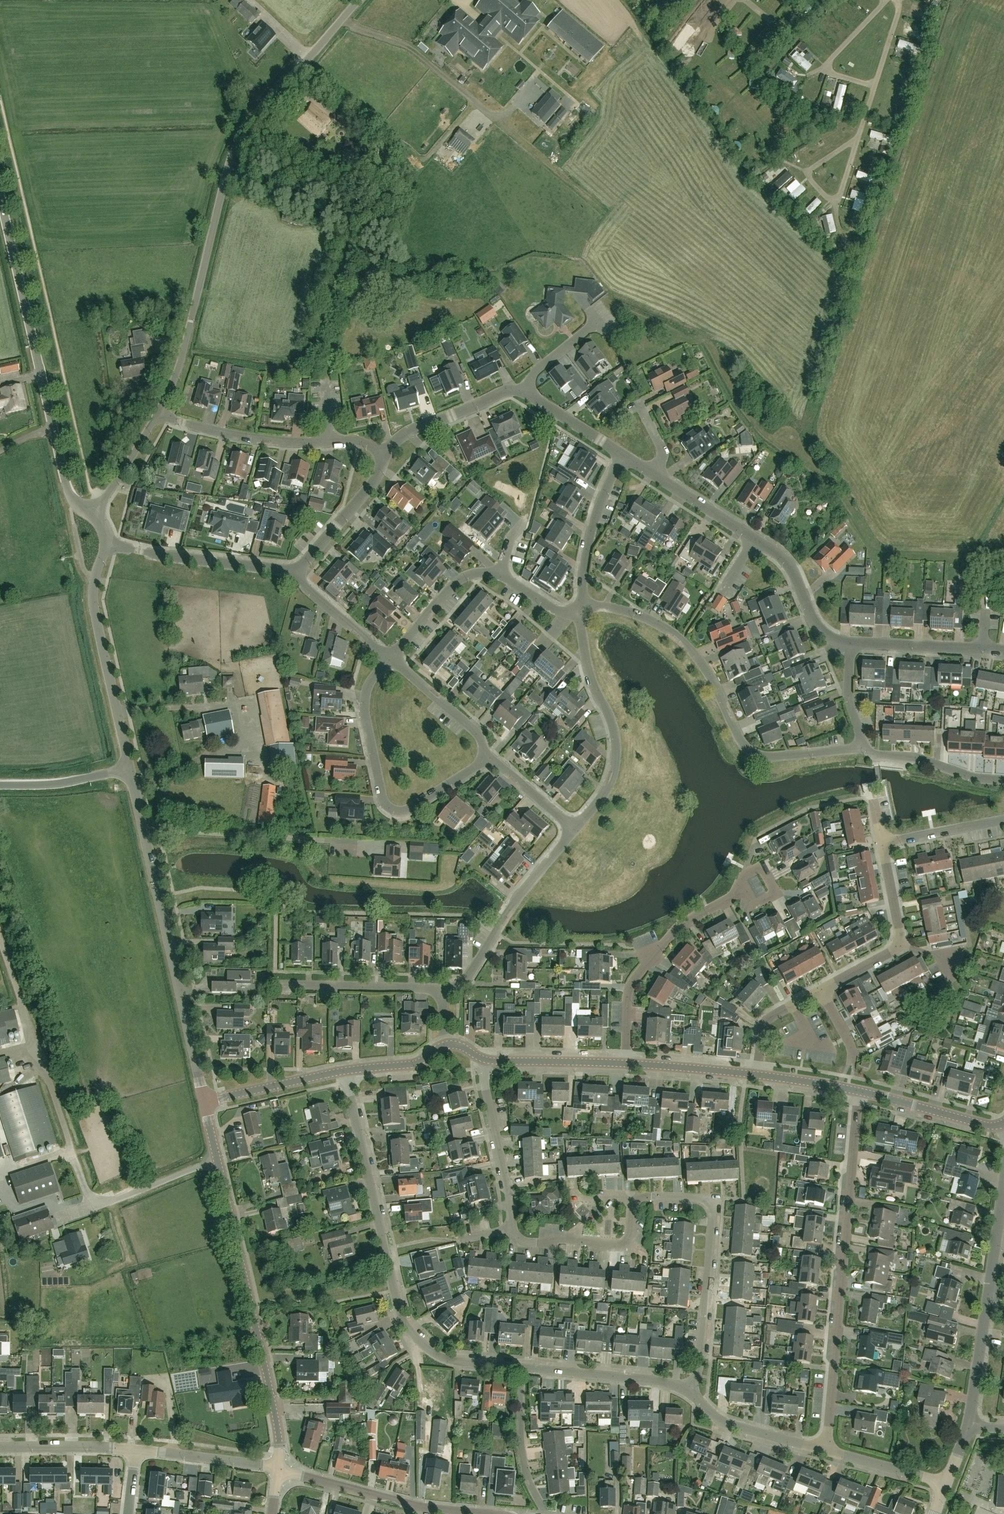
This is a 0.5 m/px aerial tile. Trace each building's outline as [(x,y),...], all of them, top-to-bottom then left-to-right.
[(229,4),(237,11),(252,24),(257,19),(260,16),(261,13),(258,11),(256,13),(248,5),(245,2),(244,2),(244,3),(241,0),(233,0),(229,4)] [(525,3),(521,8),(512,0),(484,0),(477,8),(487,16),(478,27),(460,12),(441,33),(446,37),(439,44),(452,55),(458,48),(483,69),(501,48),(492,39),(501,28),(519,44),(538,22),(533,19),(537,14),(525,3)] [(659,17),(666,16),(663,0),(656,0),(659,17)] [(704,0),(699,0),(695,5),(715,21),(720,14),(704,0)] [(912,0),(909,8),(929,14),(932,6),(912,0)] [(849,23),(853,19),(837,4),(833,9),(849,23)] [(562,12),(556,18),(565,25),(569,20),(570,19),(562,12)] [(558,33),(567,40),(578,26),(570,19),(569,20),(565,25),(558,33)] [(906,19),(903,26),(921,31),(923,24),(906,19)] [(828,22),(824,25),(836,37),(840,33),(828,22)] [(261,25),(249,39),(257,46),(262,50),(267,45),(275,36),(264,26),(262,24),(261,25)] [(251,26),(245,31),(249,36),(255,31),(251,26)] [(586,34),(578,26),(567,40),(575,47),(586,34)] [(699,49),(680,33),(674,40),(694,56),(699,49)] [(575,47),(583,54),(595,41),(586,34),(575,47)] [(822,55),(826,51),(810,35),(806,39),(822,55)] [(899,37),(897,45),(912,50),(914,42),(899,37)] [(592,61),(603,48),(595,41),(583,54),(592,61)] [(668,51),(675,58),(681,51),(674,44),(668,51)] [(808,71),(813,66),(797,50),(792,55),(808,71)] [(893,58),(891,66),(907,70),(909,63),(893,58)] [(885,85),(900,89),(902,83),(887,79),(885,85)] [(835,97),(841,99),(846,84),(840,82),(835,97)] [(547,94),(531,113),(541,121),(557,102),(547,94)] [(317,136),(331,121),(312,104),(298,120),(317,136)] [(566,107),(549,125),(555,130),(571,112),(566,107)] [(461,129),(454,137),(469,148),(475,140),(461,129)] [(891,139),(892,133),(871,130),(870,136),(891,139)] [(816,140),(800,149),(805,157),(820,148),(816,140)] [(761,147),(751,148),(753,156),(762,155),(761,147)] [(863,154),(874,156),(876,151),(865,148),(863,154)] [(794,170),(776,179),(779,185),(797,176),(794,170)] [(868,180),(870,172),(858,170),(857,178),(868,180)] [(802,180),(788,197),(795,202),(808,185),(802,180)] [(865,201),(868,193),(853,188),(850,197),(865,201)] [(817,197),(806,208),(812,213),(822,202),(817,197)] [(284,211),(284,214),(281,220),(295,224),(298,225),(299,225),(303,226),(305,219),(300,218),(301,216),(284,211)] [(826,214),(831,232),(837,231),(832,212),(826,214)] [(595,301),(607,292),(604,289),(593,297),(595,301)] [(554,321),(559,328),(571,319),(561,306),(563,292),(555,291),(547,290),(545,306),(541,310),(537,310),(534,312),(534,316),(536,319),(540,319),(546,327),(554,321)] [(490,303),(477,313),(484,322),(497,312),(490,303)] [(507,340),(501,344),(513,362),(526,353),(521,345),(527,341),(515,324),(503,333),(507,340)] [(452,344),(444,348),(448,358),(456,354),(452,344)] [(590,344),(579,353),(583,358),(577,363),(591,381),(600,374),(596,369),(600,366),(599,363),(604,359),(597,350),(595,351),(590,344)] [(141,353),(145,352),(143,345),(131,347),(133,360),(121,363),(124,379),(145,375),(142,359),(141,353)] [(406,361),(409,370),(418,368),(412,346),(405,348),(408,360),(406,361)] [(486,351),(489,357),(470,367),(478,381),(498,371),(493,362),(500,359),(494,347),(486,351)] [(363,358),(365,365),(376,363),(374,355),(363,358)] [(19,370),(17,362),(0,366),(0,371),(1,374),(19,370)] [(447,374),(439,377),(447,395),(459,390),(457,386),(463,384),(454,364),(444,368),(447,374)] [(224,365),(221,377),(228,379),(231,367),(224,365)] [(565,373),(560,367),(550,375),(561,390),(568,384),(573,391),(572,392),(577,399),(590,389),(585,383),(584,384),(572,368),(565,373)] [(655,391),(664,386),(667,392),(685,382),(680,373),(671,378),(666,367),(647,377),(655,391)] [(699,376),(696,369),(685,375),(689,381),(699,376)] [(232,374),(230,379),(228,390),(236,391),(239,376),(232,374)] [(413,376),(416,385),(422,384),(419,374),(413,376)] [(607,392),(612,388),(608,381),(590,395),(594,401),(587,406),(592,412),(594,410),(598,416),(600,414),(604,413),(606,410),(608,408),(609,409),(616,404),(607,392)] [(26,409),(20,385),(0,389),(2,397),(0,398),(0,407),(4,407),(6,413),(26,409)] [(394,395),(398,411),(419,405),(417,397),(418,397),(415,388),(399,392),(398,386),(395,385),(388,387),(386,390),(388,396),(394,395)] [(212,389),(199,386),(194,405),(207,408),(208,403),(218,406),(221,393),(212,391),(212,389)] [(685,387),(672,393),(676,400),(663,407),(671,423),(691,413),(683,397),(688,394),(685,387)] [(251,397),(235,394),(232,414),(247,417),(251,397)] [(294,414),(295,407),(303,408),(304,405),(305,396),(290,395),(290,403),(285,402),(286,396),(276,396),(275,401),(275,402),(273,401),(273,410),(274,410),(273,420),(283,421),(284,417),(293,418),(293,414),(294,414)] [(353,409),(355,409),(358,419),(379,415),(378,411),(384,409),(382,398),(364,402),(363,397),(351,400),(353,409)] [(511,414),(491,423),(498,437),(518,428),(511,414)] [(699,447),(703,454),(719,443),(710,431),(703,435),(698,428),(680,441),(687,451),(693,447),(699,447)] [(744,443),(753,441),(751,429),(742,430),(744,443)] [(458,438),(469,461),(494,450),(488,438),(476,444),(470,432),(458,438)] [(494,444),(500,459),(507,456),(500,441),(494,444)] [(558,460),(563,464),(577,445),(572,441),(558,460)] [(596,462),(586,456),(590,450),(579,443),(576,449),(575,448),(569,458),(570,459),(583,467),(590,472),(596,462)] [(188,448),(174,445),(169,464),(177,466),(176,474),(188,477),(192,460),(185,458),(188,448)] [(215,455),(201,452),(196,469),(205,471),(204,477),(215,480),(219,464),(213,462),(215,455)] [(246,465),(249,455),(242,453),(242,455),(233,453),(231,461),(229,461),(226,475),(245,480),(248,466),(246,465)] [(430,467),(421,459),(410,471),(417,476),(415,478),(426,487),(432,480),(433,480),(437,480),(449,466),(454,470),(448,476),(448,481),(451,483),(459,474),(460,475),(460,474),(439,456),(430,467)] [(556,471),(566,477),(570,472),(584,481),(590,472),(583,467),(570,459),(564,468),(560,465),(556,471)] [(274,470),(276,464),(262,460),(257,479),(266,482),(265,489),(275,492),(278,479),(280,472),(274,470)] [(295,462),(293,462),(290,475),(284,474),(281,485),(290,488),(292,481),(303,484),(308,466),(306,465),(307,464),(295,461),(295,462)] [(319,464),(316,474),(313,486),(326,489),(328,482),(337,484),(342,465),(327,461),(326,466),(319,464)] [(734,479),(742,470),(732,462),(728,467),(720,461),(712,471),(709,468),(702,476),(717,489),(728,475),(734,479)] [(565,485),(569,480),(559,473),(555,478),(565,485)] [(482,489),(473,481),(466,488),(476,496),(482,489)] [(762,482),(757,490),(749,484),(737,502),(750,510),(758,498),(764,502),(773,489),(762,482)] [(243,484),(239,500),(246,501),(249,486),(243,484)] [(403,490),(398,486),(388,497),(403,510),(409,503),(416,509),(424,500),(407,485),(403,490)] [(568,487),(562,496),(578,506),(584,497),(568,487)] [(794,511),(793,508),(795,506),(787,501),(792,494),(782,487),(770,507),(775,510),(770,518),(782,526),(789,515),(792,514),(794,511)] [(134,506),(142,508),(146,493),(138,491),(134,506)] [(572,516),(578,506),(562,496),(556,505),(552,503),(548,508),(554,513),(558,515),(561,509),(572,516)] [(495,532),(503,522),(494,514),(500,508),(487,497),(481,504),(484,506),(476,516),(495,532)] [(308,509),(322,513),(325,502),(311,498),(308,509)] [(632,518),(639,522),(650,505),(639,498),(632,509),(627,505),(620,517),(629,523),(632,518)] [(201,502),(199,509),(205,511),(207,503),(201,502)] [(643,539),(649,543),(650,541),(651,539),(659,526),(654,523),(661,512),(650,505),(639,522),(650,529),(643,539)] [(152,507),(146,530),(160,533),(163,525),(178,529),(183,512),(166,508),(166,510),(152,507)] [(401,523),(385,508),(375,519),(381,525),(378,530),(386,537),(395,545),(402,536),(396,530),(401,523)] [(308,511),(300,509),(298,516),(306,518),(308,511)] [(277,545),(282,526),(275,524),(278,513),(265,510),(261,528),(267,529),(263,542),(277,545)] [(244,535),(248,520),(218,512),(218,514),(212,513),(209,525),(214,526),(212,535),(227,538),(229,532),(232,531),(244,535)] [(566,520),(558,515),(554,513),(550,519),(557,523),(551,532),(567,542),(573,533),(562,526),(566,520)] [(476,516),(471,522),(462,532),(472,540),(477,534),(486,542),(495,532),(476,516)] [(660,526),(659,526),(651,539),(658,543),(662,546),(668,538),(674,542),(679,535),(684,527),(672,519),(670,523),(667,528),(666,530),(660,526)] [(834,538),(846,526),(843,523),(831,535),(834,538)] [(435,531),(428,525),(417,537),(424,543),(435,531)] [(468,551),(473,545),(450,525),(443,534),(451,541),(444,550),(460,564),(470,552),(468,551)] [(536,544),(547,550),(550,545),(561,552),(567,542),(551,532),(549,530),(545,536),(546,537),(547,539),(546,542),(540,538),(536,544)] [(373,541),(363,533),(348,550),(362,562),(372,549),(382,558),(391,547),(378,535),(373,541)] [(856,537),(848,542),(858,554),(865,548),(856,537)] [(693,550),(686,546),(679,557),(691,564),(694,559),(699,563),(711,544),(701,538),(693,550)] [(654,548),(655,545),(656,544),(650,541),(649,543),(648,544),(645,547),(645,549),(656,556),(659,551),(658,550),(654,548)] [(829,566),(835,572),(853,554),(845,547),(839,553),(830,543),(813,560),(824,571),(829,566)] [(722,551),(711,544),(699,563),(705,566),(702,571),(712,578),(714,576),(719,567),(713,563),(722,551)] [(437,579),(445,570),(434,560),(438,555),(428,547),(421,556),(427,562),(423,566),(437,579)] [(567,563),(549,552),(539,568),(545,571),(563,582),(565,578),(564,576),(567,571),(564,568),(567,563)] [(627,562),(624,560),(615,554),(604,572),(617,580),(624,569),(630,573),(636,562),(630,558),(627,562)] [(348,570),(338,562),(330,571),(346,584),(353,575),(358,579),(363,573),(353,564),(348,570)] [(412,565),(405,574),(414,583),(418,578),(429,588),(437,579),(423,566),(419,571),(412,565)] [(540,589),(543,584),(554,591),(557,587),(560,587),(563,582),(545,571),(539,568),(530,582),(540,589)] [(332,588),(327,594),(337,603),(342,597),(338,593),(346,584),(330,571),(323,580),(332,588)] [(647,579),(646,580),(640,576),(632,590),(649,600),(653,593),(655,593),(660,596),(666,585),(657,579),(655,582),(649,578),(647,579)] [(667,604),(669,605),(665,611),(676,618),(687,601),(679,595),(683,589),(673,582),(665,595),(671,598),(667,604)] [(394,586),(386,595),(396,604),(401,599),(409,606),(418,596),(404,584),(398,590),(394,586)] [(720,610),(728,598),(719,592),(711,604),(720,610)] [(486,611),(493,603),(481,593),(474,601),(486,611)] [(891,628),(902,628),(904,602),(890,601),(891,594),(884,593),(884,597),(883,613),(892,614),(891,628)] [(374,613),(367,621),(375,627),(375,626),(385,635),(395,623),(389,618),(395,610),(380,597),(370,609),(374,613)] [(761,611),(764,617),(781,609),(776,597),(761,603),(759,598),(747,603),(751,613),(757,610),(758,612),(761,611)] [(883,615),(883,613),(884,597),(876,597),(876,602),(864,602),(864,608),(863,607),(863,626),(875,627),(875,615),(883,615)] [(736,598),(731,602),(737,611),(742,607),(736,598)] [(923,615),(924,604),(924,599),(918,599),(918,603),(904,602),(902,628),(914,629),(914,625),(923,625),(923,621),(923,617),(923,615)] [(479,619),(486,611),(474,601),(468,609),(479,619)] [(850,626),(863,626),(863,607),(851,607),(848,607),(849,601),(842,601),(841,614),(851,615),(850,626)] [(931,630),(942,630),(943,611),(944,611),(944,605),(924,604),(923,615),(923,617),(932,617),(931,630)] [(943,611),(942,630),(954,631),(954,618),(963,619),(964,606),(944,605),(944,611),(943,611)] [(408,606),(404,611),(411,615),(414,610),(408,606)] [(473,627),(479,619),(468,609),(461,617),(473,627)] [(764,617),(767,624),(761,627),(765,637),(770,635),(777,632),(775,626),(786,622),(781,609),(764,617)] [(292,632),(308,636),(313,614),(297,610),(292,632)] [(461,617),(454,625),(466,635),(473,627),(461,617)] [(731,633),(726,621),(707,629),(713,643),(714,642),(717,649),(746,638),(742,628),(731,633)] [(507,647),(512,651),(527,633),(519,626),(510,636),(505,632),(497,641),(505,647),(507,647)] [(785,636),(782,630),(777,632),(770,635),(773,641),(779,639),(783,650),(800,643),(796,632),(785,636)] [(330,632),(322,662),(331,664),(332,659),(343,662),(348,642),(337,640),(338,634),(330,632)] [(455,651),(461,643),(450,633),(443,641),(455,651)] [(512,651),(517,656),(517,657),(519,659),(517,661),(523,667),(532,657),(526,652),(536,640),(527,633),(512,651)] [(539,647),(546,641),(542,636),(535,642),(539,647)] [(303,656),(315,659),(318,644),(307,641),(303,656)] [(448,659),(455,651),(443,641),(436,649),(448,659)] [(747,661),(744,654),(751,651),(747,642),(730,648),(732,654),(721,658),(726,669),(747,661)] [(783,650),(788,661),(782,663),(784,670),(796,665),(794,658),(805,654),(800,643),(783,650)] [(436,649),(430,657),(441,666),(444,664),(447,666),(451,661),(448,659),(436,649)] [(523,667),(524,667),(524,666),(530,671),(531,669),(540,677),(555,659),(546,652),(537,662),(532,657),(523,667)] [(435,675),(441,666),(430,657),(423,665),(435,675)] [(547,685),(552,689),(560,680),(555,676),(564,667),(555,659),(540,677),(549,684),(547,685)] [(730,681),(741,676),(744,684),(763,676),(760,669),(756,670),(752,660),(747,662),(747,661),(726,669),(730,681)] [(821,676),(816,665),(811,667),(809,661),(790,669),(795,679),(800,677),(802,683),(821,676)] [(457,667),(462,671),(466,674),(469,669),(466,667),(461,662),(457,667)] [(867,688),(874,688),(875,663),(864,662),(863,680),(860,680),(860,686),(867,686),(867,688)] [(875,663),(874,688),(893,689),(893,684),(893,679),(885,678),(886,663),(875,663)] [(516,664),(513,672),(519,674),(521,666),(516,664)] [(912,684),(913,665),(901,664),(900,683),(901,683),(901,685),(893,684),(893,689),(892,703),(900,703),(901,689),(912,689),(912,684)] [(930,696),(931,685),(931,678),(925,677),(925,665),(913,665),(912,684),(919,684),(919,690),(924,690),(923,695),(930,696)] [(951,667),(951,686),(971,687),(971,679),(963,678),(963,667),(962,667),(962,665),(952,665),(952,667),(951,667)] [(462,690),(472,699),(483,685),(477,680),(482,673),(474,666),(465,677),(470,681),(464,687),(462,690)] [(931,685),(951,686),(951,667),(940,666),(939,677),(931,677),(931,678),(931,685)] [(181,694),(203,692),(202,678),(209,678),(208,668),(188,670),(189,678),(179,679),(181,694)] [(977,688),(987,690),(990,674),(980,673),(977,688)] [(1000,676),(990,674),(987,690),(997,692),(1000,676)] [(742,706),(761,698),(759,694),(764,692),(761,685),(766,683),(763,676),(744,684),(747,691),(738,695),(742,706)] [(818,697),(815,691),(825,687),(821,676),(802,683),(806,694),(801,696),(804,703),(818,697)] [(223,677),(223,688),(233,688),(234,677),(223,677)] [(447,685),(452,689),(459,682),(454,677),(447,685)] [(495,701),(503,693),(488,680),(483,685),(472,699),(482,707),(483,706),(488,710),(495,701)] [(321,708),(341,710),(342,694),(335,694),(336,687),(315,685),(314,693),(314,700),(322,701),(321,708)] [(830,696),(840,693),(838,685),(828,688),(830,696)] [(556,689),(542,705),(548,710),(549,709),(553,712),(557,708),(562,712),(575,697),(566,689),(562,694),(556,689)] [(266,748),(269,747),(271,769),(295,767),(293,744),(289,745),(279,690),(258,694),(262,716),(260,717),(266,748)] [(493,717),(501,724),(515,708),(510,704),(514,700),(504,691),(503,693),(495,701),(502,706),(493,717)] [(979,705),(981,697),(974,696),(972,704),(979,705)] [(575,697),(562,712),(567,717),(564,721),(567,725),(566,726),(571,730),(579,721),(574,717),(584,705),(575,697)] [(767,718),(778,713),(775,706),(770,708),(766,697),(761,698),(742,706),(747,717),(764,710),(767,718)] [(823,706),(821,700),(803,706),(808,718),(815,715),(818,723),(837,716),(832,703),(823,706)] [(523,725),(531,715),(523,708),(519,712),(515,708),(501,724),(510,731),(518,721),(523,725)] [(795,716),(792,708),(778,713),(781,722),(795,716)] [(204,721),(198,723),(190,724),(190,726),(182,728),(184,741),(201,737),(200,733),(206,732),(208,739),(233,734),(229,711),(203,716),(204,721)] [(538,720),(534,715),(528,722),(533,726),(538,720)] [(765,725),(776,722),(774,716),(764,719),(765,725)] [(348,727),(344,727),(344,720),(335,719),(317,718),(316,732),(329,733),(328,745),(347,746),(348,727)] [(795,736),(801,734),(796,719),(790,721),(795,736)] [(986,736),(986,733),(975,732),(976,722),(974,722),(966,721),(966,731),(962,731),(949,731),(948,753),(961,754),(973,754),(984,755),(984,759),(1003,760),(1003,737),(986,736)] [(758,730),(764,744),(781,738),(775,723),(758,730)] [(883,740),(893,741),(894,727),(884,726),(883,740)] [(893,741),(904,741),(904,727),(894,727),(893,741)] [(904,741),(914,742),(914,728),(904,727),(904,741)] [(914,742),(924,742),(925,728),(914,728),(914,742)] [(935,729),(925,728),(924,742),(934,743),(935,729)] [(582,746),(576,753),(591,766),(600,756),(585,743),(590,737),(582,730),(574,739),(582,746)] [(531,736),(525,731),(517,741),(525,747),(520,753),(522,754),(522,757),(526,760),(528,759),(530,761),(534,757),(536,759),(546,746),(533,734),(531,736)] [(836,747),(846,746),(846,737),(836,738),(836,747)] [(347,765),(348,758),(326,756),(326,770),(334,771),(334,779),(355,781),(356,766),(347,765)] [(243,778),(244,759),(229,758),(229,762),(206,761),(205,761),(205,777),(243,778)] [(575,790),(583,780),(574,772),(578,767),(569,760),(562,768),(566,772),(561,778),(575,790)] [(545,764),(535,776),(541,781),(551,769),(545,764)] [(489,777),(475,793),(487,803),(500,787),(506,793),(511,787),(500,778),(496,783),(489,777)] [(575,790),(561,778),(553,788),(567,800),(575,790)] [(257,824),(260,824),(273,826),(274,805),(276,787),(263,786),(261,803),(260,803),(257,824)] [(359,804),(360,797),(336,796),(336,806),(341,806),(340,817),(362,819),(363,804),(359,804)] [(439,818),(453,830),(461,821),(465,824),(474,813),(456,798),(447,808),(445,807),(443,808),(442,810),(443,813),(439,818)] [(842,813),(843,822),(860,819),(858,810),(842,813)] [(548,826),(530,811),(522,820),(514,812),(506,822),(518,832),(522,827),(536,839),(548,826)] [(480,827),(486,822),(480,817),(475,823),(480,827)] [(843,822),(845,830),(861,827),(860,819),(843,822)] [(798,827),(795,822),(778,830),(781,836),(770,842),(770,843),(769,844),(768,846),(772,853),(774,854),(776,853),(776,854),(779,853),(792,845),(795,843),(792,838),(795,837),(791,831),(798,827)] [(845,830),(846,838),(863,835),(861,827),(845,830)] [(863,835),(846,838),(848,847),(864,844),(863,835)] [(523,850),(517,846),(507,837),(500,846),(505,851),(500,857),(515,870),(523,860),(518,856),(523,850)] [(411,843),(410,853),(423,854),(423,843),(411,843)] [(799,855),(801,860),(812,855),(813,854),(810,848),(800,853),(795,843),(792,845),(779,853),(784,863),(799,855)] [(440,845),(424,844),(423,854),(439,855),(440,845)] [(400,859),(401,847),(387,846),(387,858),(375,857),(374,875),(399,877),(400,859)] [(935,872),(944,871),(940,850),(936,851),(937,857),(932,858),(935,872)] [(944,871),(953,869),(950,855),(946,856),(945,850),(940,850),(944,871)] [(869,853),(861,854),(861,851),(852,852),(853,856),(852,856),(854,868),(871,865),(869,853)] [(926,874),(935,872),(932,858),(928,859),(927,853),(922,854),(926,874)] [(1003,875),(1003,863),(1002,853),(992,855),(996,877),(1003,875)] [(926,874),(922,854),(918,855),(919,861),(914,862),(917,876),(926,874)] [(812,855),(801,860),(804,865),(793,871),(799,882),(814,873),(812,869),(818,866),(812,855)] [(985,879),(996,877),(992,855),(981,857),(985,879)] [(836,872),(836,866),(838,866),(836,856),(828,857),(829,867),(830,867),(831,873),(836,872)] [(494,864),(489,859),(481,868),(492,877),(496,871),(507,880),(515,870),(500,857),(494,864)] [(975,881),(985,879),(981,857),(970,859),(975,881)] [(964,883),(975,881),(970,859),(959,861),(964,883)] [(857,880),(873,877),(871,865),(854,868),(856,875),(849,876),(850,881),(857,880)] [(814,889),(824,884),(826,887),(826,888),(831,886),(828,873),(823,876),(811,883),(814,889)] [(876,889),(873,877),(857,880),(859,892),(876,889)] [(826,888),(826,887),(815,893),(818,901),(830,895),(826,888)] [(876,889),(859,892),(861,904),(878,901),(876,889)] [(960,899),(968,898),(966,891),(958,893),(960,899)] [(812,897),(811,898),(810,896),(808,896),(802,899),(802,901),(802,902),(801,903),(808,917),(809,919),(821,913),(812,897)] [(941,900),(930,902),(922,903),(924,912),(942,908),(941,900)] [(793,919),(789,922),(797,937),(801,935),(799,932),(800,931),(796,923),(808,917),(801,903),(800,901),(787,907),(793,919)] [(942,908),(924,912),(925,920),(944,917),(942,908)] [(230,922),(231,910),(216,910),(216,917),(211,917),(211,913),(202,913),(202,912),(201,933),(202,933),(202,928),(209,928),(209,932),(221,932),(221,934),(221,922),(230,922)] [(777,913),(767,918),(767,919),(774,932),(773,932),(775,935),(785,929),(791,940),(797,937),(789,922),(783,925),(777,913)] [(762,938),(773,932),(774,932),(767,919),(767,918),(766,916),(765,916),(764,917),(763,915),(761,915),(755,918),(754,921),(755,922),(754,922),(753,923),(755,926),(750,929),(754,937),(753,937),(758,948),(759,947),(764,945),(765,944),(762,938)] [(945,925),(944,917),(925,920),(927,928),(945,925)] [(830,928),(836,925),(833,920),(827,923),(830,928)] [(729,921),(717,927),(726,944),(738,938),(742,945),(750,941),(743,927),(735,932),(729,921)] [(353,951),(355,951),(355,961),(368,962),(368,947),(375,947),(375,923),(364,923),(364,943),(355,942),(355,943),(353,943),(351,944),(351,949),(353,951)] [(825,931),(830,928),(827,923),(822,926),(825,931)] [(866,944),(877,938),(869,923),(858,929),(866,944)] [(467,945),(468,929),(468,925),(460,925),(459,937),(454,937),(454,943),(447,943),(446,968),(460,968),(461,945),(467,945)] [(947,933),(945,925),(927,928),(928,937),(947,933)] [(726,944),(717,927),(715,926),(705,931),(704,934),(706,938),(709,938),(712,944),(704,949),(712,959),(723,953),(721,950),(723,949),(721,946),(726,944)] [(847,935),(855,950),(866,944),(858,929),(852,932),(849,926),(844,929),(847,935)] [(345,947),(345,929),(337,929),(337,939),(331,938),(331,944),(323,944),(322,965),(337,965),(337,947),(345,947)] [(949,941),(947,933),(928,937),(930,945),(938,944),(949,941)] [(402,943),(397,943),(397,935),(379,935),(378,953),(386,953),(386,962),(400,963),(400,950),(402,950),(402,943)] [(847,935),(837,941),(845,956),(855,950),(847,935)] [(302,965),(302,962),(303,962),(303,958),(306,958),(306,961),(311,961),(311,958),(312,937),(300,936),(300,944),(292,944),(291,962),(293,962),(293,965),(302,965)] [(233,950),(233,939),(218,938),(218,946),(212,946),(213,945),(203,945),(203,962),(217,962),(217,961),(223,961),(223,950),(233,950)] [(416,940),(409,940),(408,954),(415,954),(415,967),(429,967),(429,947),(416,947),(416,940)] [(845,956),(837,941),(826,946),(834,961),(845,956)] [(686,946),(679,955),(699,972),(704,967),(703,966),(705,963),(708,965),(713,960),(712,959),(704,949),(703,948),(697,955),(686,946)] [(807,946),(803,948),(815,970),(824,964),(816,949),(810,952),(807,946)] [(805,975),(815,970),(803,948),(799,950),(802,956),(797,959),(805,975)] [(506,957),(505,969),(526,970),(526,963),(532,964),(532,958),(539,958),(539,952),(523,951),(523,957),(506,957)] [(590,964),(589,971),(608,971),(608,969),(612,970),(612,959),(596,958),(596,951),(582,951),(581,964),(590,964)] [(682,973),(677,981),(685,986),(691,989),(697,983),(696,980),(694,978),(699,972),(679,955),(671,964),(682,973)] [(796,980),(805,975),(797,959),(791,962),(787,956),(784,958),(796,980)] [(784,958),(780,960),(783,966),(777,970),(786,985),(796,980),(784,958)] [(919,978),(925,974),(916,958),(906,964),(918,986),(919,986),(922,992),(925,998),(929,995),(922,984),(919,978)] [(914,988),(918,986),(906,964),(897,969),(905,985),(911,982),(914,988)] [(753,972),(756,978),(744,991),(757,1003),(765,994),(760,990),(763,986),(769,983),(761,968),(753,972)] [(505,981),(520,982),(520,989),(535,989),(535,983),(526,983),(526,982),(525,982),(526,970),(505,969),(505,981)] [(897,969),(887,974),(899,996),(903,994),(900,988),(905,985),(897,969)] [(608,984),(608,971),(589,971),(589,976),(585,976),(585,984),(581,984),(581,991),(596,991),(596,984),(608,984)] [(250,985),(250,972),(227,972),(227,981),(223,981),(223,984),(212,984),(211,993),(237,993),(237,985),(250,985)] [(895,998),(899,996),(887,974),(877,979),(882,988),(886,995),(892,992),(895,998)] [(872,997),(881,993),(872,975),(863,979),(872,997)] [(659,979),(653,988),(668,997),(672,999),(677,992),(676,989),(659,979)] [(672,985),(682,991),(685,986),(677,981),(675,979),(672,985)] [(841,999),(846,1009),(868,997),(865,991),(866,991),(860,981),(850,987),(853,993),(841,999)] [(1001,984),(999,990),(998,995),(995,1001),(1002,1003),(1003,1002),(1003,1003),(1003,984),(1001,984)] [(668,997),(653,988),(647,998),(662,1007),(668,997)] [(757,1003),(744,991),(736,1000),(749,1013),(757,1003)] [(734,1014),(738,1009),(720,997),(716,1003),(734,1014)] [(868,997),(846,1009),(851,1018),(863,1012),(866,1017),(877,1011),(872,1002),(871,1002),(868,997)] [(994,1006),(992,1011),(988,1010),(986,1016),(987,1016),(1002,1021),(1003,1021),(1003,1019),(1003,1003),(1003,1002),(1002,1003),(995,1001),(994,1006)] [(418,1034),(419,1016),(418,1016),(418,1003),(409,1003),(408,1015),(403,1015),(402,1034),(418,1034)] [(527,1003),(527,1012),(525,1012),(525,1019),(514,1018),(514,1037),(525,1037),(525,1024),(531,1024),(532,1015),(533,1015),(534,1003),(527,1003)] [(718,1040),(741,1042),(742,1031),(735,1030),(735,1025),(729,1024),(729,1019),(736,1023),(740,1017),(734,1014),(716,1003),(714,1020),(719,1024),(718,1040)] [(488,1033),(489,1013),(483,1013),(483,1004),(469,1004),(469,1019),(475,1019),(475,1032),(488,1033)] [(249,1016),(249,1006),(235,1006),(235,1012),(217,1012),(217,1029),(243,1029),(243,1016),(249,1016)] [(10,1044),(8,1035),(20,1032),(14,1009),(8,1011),(7,1009),(1,1010),(2,1012),(0,1013),(0,1047),(10,1044)] [(503,1037),(514,1037),(514,1018),(514,1011),(497,1011),(496,1024),(503,1024),(503,1037)] [(857,1029),(862,1039),(878,1030),(875,1024),(882,1021),(877,1011),(866,1017),(869,1022),(857,1029)] [(552,1020),(552,1037),(563,1037),(564,1020),(565,1020),(565,1018),(562,1018),(562,1014),(561,1013),(552,1012),(552,1020)] [(967,1023),(974,1021),(971,1014),(965,1015),(967,1023)] [(991,1036),(1003,1040),(1003,1028),(1000,1027),(1002,1021),(987,1016),(984,1026),(986,1027),(984,1034),(991,1036)] [(298,1026),(297,1026),(297,1038),(305,1038),(305,1052),(321,1052),(321,1027),(308,1026),(308,1018),(298,1018),(298,1026)] [(393,1031),(393,1019),(382,1019),(382,1026),(374,1026),(373,1045),(387,1046),(387,1031),(393,1031)] [(541,1037),(552,1037),(552,1020),(541,1019),(541,1037)] [(577,1038),(589,1038),(590,1020),(578,1020),(577,1038)] [(601,1020),(590,1020),(589,1038),(601,1038),(601,1020)] [(667,1021),(657,1020),(647,1020),(646,1032),(671,1034),(671,1022),(667,1021)] [(348,1028),(337,1028),(336,1048),(342,1048),(342,1049),(351,1050),(351,1043),(358,1043),(359,1022),(348,1022),(348,1028)] [(289,1055),(289,1035),(282,1035),(282,1026),(267,1026),(266,1046),(274,1046),(274,1055),(289,1055)] [(683,1032),(683,1034),(695,1036),(696,1027),(693,1027),(683,1032)] [(695,1036),(693,1046),(693,1048),(699,1049),(701,1033),(702,1031),(696,1028),(696,1027),(695,1036)] [(878,1030),(862,1039),(867,1048),(880,1042),(883,1047),(893,1041),(888,1032),(881,1035),(878,1030)] [(646,1032),(645,1043),(665,1045),(670,1045),(671,1034),(646,1032)] [(688,1045),(693,1046),(695,1036),(683,1034),(682,1047),(687,1047),(688,1045)] [(976,1048),(981,1049),(980,1052),(992,1055),(994,1049),(1003,1052),(1003,1040),(991,1036),(984,1034),(982,1040),(979,1039),(976,1048)] [(250,1050),(250,1035),(234,1035),(234,1043),(222,1042),(222,1058),(243,1058),(243,1049),(250,1050)] [(718,1040),(718,1047),(721,1049),(723,1050),(723,1051),(740,1053),(741,1042),(718,1040)] [(909,1047),(908,1051),(904,1063),(911,1065),(915,1049),(914,1048),(916,1044),(911,1042),(910,1047),(909,1047)] [(901,1076),(904,1063),(908,1051),(901,1050),(900,1056),(886,1052),(881,1072),(895,1075),(895,1074),(901,1076)] [(937,1073),(944,1074),(947,1062),(948,1058),(942,1056),(937,1073)] [(11,1081),(5,1057),(0,1058),(0,1084),(11,1081)] [(966,1067),(974,1069),(975,1063),(967,1061),(966,1067)] [(910,1079),(920,1082),(925,1065),(914,1062),(910,1079)] [(947,1089),(958,1092),(963,1074),(956,1072),(958,1065),(947,1062),(944,1074),(944,1075),(950,1077),(947,1089)] [(936,1068),(925,1065),(920,1082),(931,1085),(936,1068)] [(969,1095),(970,1096),(974,1083),(980,1085),(984,1072),(973,1069),(972,1071),(965,1069),(964,1074),(963,1074),(958,1092),(959,1093),(959,1094),(960,1095),(968,1097),(969,1096),(969,1095)] [(445,1114),(452,1112),(468,1109),(464,1094),(447,1098),(444,1084),(432,1087),(435,1102),(442,1100),(445,1114)] [(534,1109),(535,1109),(535,1114),(541,1115),(541,1109),(542,1109),(542,1085),(535,1085),(518,1085),(518,1101),(534,1101),(534,1109)] [(567,1103),(567,1085),(552,1085),(552,1102),(567,1103)] [(16,1163),(39,1156),(37,1151),(56,1145),(37,1086),(0,1098),(0,1114),(16,1163)] [(580,1105),(594,1106),(595,1087),(582,1086),(581,1095),(574,1095),(573,1109),(573,1110),(580,1110),(580,1105)] [(608,1089),(595,1087),(594,1106),(601,1106),(601,1112),(614,1113),(614,1111),(615,1098),(607,1098),(608,1089)] [(627,1107),(634,1107),(636,1089),(623,1088),(622,1097),(615,1097),(615,1098),(614,1111),(627,1112),(627,1107)] [(649,1090),(636,1089),(634,1107),(642,1108),(641,1114),(654,1115),(655,1100),(648,1099),(649,1090)] [(382,1114),(399,1112),(399,1107),(408,1106),(407,1093),(387,1095),(388,1101),(381,1101),(382,1114)] [(708,1113),(714,1113),(715,1095),(701,1094),(700,1109),(708,1110),(708,1113)] [(669,1113),(673,1113),(675,1096),(662,1095),(660,1110),(669,1111),(669,1113)] [(728,1096),(715,1095),(714,1113),(719,1113),(719,1111),(727,1112),(728,1096)] [(687,1112),(688,1097),(675,1096),(673,1113),(672,1123),(679,1123),(680,1111),(687,1112)] [(756,1127),(775,1129),(775,1127),(776,1127),(777,1114),(771,1114),(772,1105),(758,1104),(756,1127)] [(326,1124),(330,1123),(325,1105),(310,1109),(313,1124),(310,1125),(312,1135),(327,1132),(326,1124)] [(572,1122),(573,1110),(573,1109),(564,1108),(563,1121),(572,1122)] [(775,1129),(774,1139),(774,1145),(781,1146),(782,1131),(788,1131),(788,1126),(796,1127),(797,1111),(783,1110),(781,1128),(776,1127),(775,1127),(775,1129)] [(258,1125),(262,1125),(261,1120),(257,1121),(255,1112),(243,1115),(249,1138),(261,1135),(258,1125)] [(402,1118),(400,1118),(399,1112),(382,1114),(383,1126),(390,1126),(390,1132),(405,1131),(404,1120),(402,1118)] [(654,1114),(653,1128),(652,1142),(656,1142),(660,1141),(661,1129),(659,1129),(660,1115),(654,1114)] [(814,1144),(815,1132),(822,1132),(823,1117),(809,1115),(809,1123),(802,1122),(800,1142),(814,1144)] [(686,1132),(698,1133),(700,1118),(687,1117),(686,1132)] [(466,1132),(472,1131),(470,1118),(449,1122),(454,1142),(467,1138),(466,1132)] [(431,1133),(429,1121),(423,1122),(424,1131),(425,1134),(431,1133)] [(884,1144),(896,1146),(899,1130),(879,1126),(877,1140),(882,1141),(884,1144)] [(225,1135),(228,1147),(231,1160),(249,1156),(246,1142),(243,1131),(236,1132),(236,1130),(230,1131),(230,1134),(225,1135)] [(300,1138),(308,1136),(307,1130),(299,1132),(300,1138)] [(899,1130),(896,1146),(896,1149),(907,1151),(911,1148),(916,1149),(918,1136),(899,1133),(900,1130),(899,1130)] [(391,1143),(392,1155),(412,1153),(411,1147),(409,1146),(408,1146),(408,1141),(412,1141),(412,1135),(397,1136),(397,1142),(391,1143)] [(322,1166),(339,1162),(336,1146),(334,1147),(332,1139),(309,1144),(312,1159),(320,1157),(322,1166)] [(523,1154),(541,1153),(540,1140),(522,1141),(523,1154)] [(462,1147),(461,1141),(448,1144),(453,1163),(454,1162),(456,1163),(459,1163),(460,1161),(463,1160),(463,1161),(479,1158),(478,1157),(479,1155),(479,1152),(477,1151),(476,1144),(462,1147)] [(291,1146),(293,1153),(303,1151),(301,1143),(291,1146)] [(977,1168),(981,1153),(962,1147),(959,1158),(949,1156),(946,1165),(959,1169),(961,1163),(977,1168)] [(392,1155),(392,1160),(390,1160),(391,1167),(393,1167),(393,1168),(400,1167),(400,1173),(419,1172),(418,1159),(409,1160),(409,1154),(412,1154),(412,1153),(392,1155)] [(541,1166),(541,1153),(523,1154),(523,1167),(541,1166)] [(272,1184),(280,1182),(281,1185),(291,1183),(287,1163),(277,1166),(274,1155),(260,1158),(261,1164),(263,1164),(267,1180),(271,1179),(272,1184)] [(509,1164),(521,1164),(521,1155),(509,1155),(509,1164)] [(807,1164),(808,1157),(795,1155),(794,1161),(807,1164)] [(883,1169),(874,1168),(871,1187),(895,1191),(897,1181),(913,1183),(916,1165),(915,1165),(915,1166),(899,1163),(900,1157),(887,1156),(886,1160),(884,1160),(883,1169)] [(618,1157),(605,1158),(606,1176),(619,1176),(618,1157)] [(605,1158),(592,1159),(593,1177),(606,1176),(605,1158)] [(592,1159),(579,1160),(580,1178),(593,1177),(592,1159)] [(580,1178),(579,1160),(566,1160),(567,1178),(580,1178)] [(677,1160),(664,1161),(665,1179),(678,1178),(677,1160)] [(664,1161),(652,1162),(653,1180),(665,1179),(664,1161)] [(640,1180),(639,1162),(626,1163),(627,1181),(640,1180)] [(652,1162),(639,1162),(640,1180),(653,1180),(652,1162)] [(57,1188),(49,1163),(11,1176),(19,1201),(57,1188)] [(737,1163),(724,1164),(725,1182),(738,1181),(737,1163)] [(699,1165),(700,1183),(712,1183),(711,1164),(699,1165)] [(725,1182),(724,1164),(711,1164),(712,1183),(725,1182)] [(826,1180),(828,1167),(809,1164),(808,1169),(806,1168),(804,1179),(814,1181),(814,1178),(826,1180)] [(700,1183),(699,1165),(686,1166),(687,1184),(700,1183)] [(946,1165),(944,1175),(962,1180),(957,1195),(973,1199),(978,1180),(966,1177),(968,1171),(959,1169),(946,1165)] [(542,1179),(541,1166),(523,1167),(524,1180),(542,1179)] [(442,1172),(444,1180),(456,1177),(460,1194),(469,1192),(468,1192),(486,1188),(483,1176),(465,1180),(464,1176),(462,1167),(445,1171),(442,1172)] [(416,1187),(421,1187),(420,1173),(405,1175),(406,1182),(399,1182),(400,1196),(416,1195),(416,1187)] [(825,1193),(817,1192),(818,1185),(796,1181),(795,1188),(807,1190),(804,1203),(823,1206),(825,1193)] [(248,1187),(240,1189),(243,1204),(251,1202),(248,1187)] [(486,1189),(486,1188),(468,1192),(469,1192),(471,1204),(488,1200),(488,1198),(490,1198),(488,1189),(486,1189)] [(332,1217),(339,1215),(340,1218),(356,1215),(354,1207),(351,1208),(347,1193),(338,1195),(337,1189),(323,1192),(325,1199),(327,1198),(330,1210),(329,1213),(330,1216),(332,1217)] [(560,1191),(557,1191),(557,1190),(542,1191),(543,1197),(529,1198),(530,1215),(549,1214),(549,1200),(565,1199),(564,1192),(560,1192),(560,1191)] [(303,1202),(301,1194),(286,1198),(288,1205),(303,1202)] [(942,1201),(950,1203),(948,1210),(955,1212),(951,1224),(971,1230),(974,1217),(964,1214),(967,1204),(951,1200),(943,1197),(942,1201)] [(421,1214),(432,1213),(431,1200),(419,1201),(419,1207),(405,1208),(406,1223),(422,1222),(421,1214)] [(736,1206),(735,1219),(762,1221),(762,1220),(763,1217),(754,1216),(755,1208),(736,1206)] [(875,1210),(873,1224),(894,1228),(896,1214),(899,1214),(900,1208),(884,1206),(883,1211),(875,1210)] [(54,1229),(46,1207),(13,1218),(20,1240),(54,1229)] [(457,1214),(458,1220),(463,1219),(479,1215),(478,1209),(457,1214)] [(286,1221),(281,1222),(279,1210),(264,1213),(269,1233),(283,1230),(288,1228),(286,1221)] [(795,1217),(794,1229),(805,1231),(822,1234),(823,1221),(811,1219),(811,1213),(796,1211),(796,1217),(795,1217)] [(463,1219),(458,1220),(452,1222),(453,1229),(464,1226),(463,1219)] [(762,1221),(735,1219),(734,1231),(753,1233),(754,1225),(762,1226),(762,1221)] [(673,1235),(673,1236),(693,1238),(694,1226),(674,1224),(674,1232),(666,1231),(665,1235),(673,1235)] [(873,1224),(872,1231),(870,1231),(870,1236),(871,1237),(871,1239),(879,1240),(878,1246),(893,1249),(894,1242),(892,1242),(894,1228),(873,1224)] [(968,1260),(971,1247),(961,1244),(964,1234),(949,1230),(946,1240),(952,1242),(949,1254),(968,1260)] [(334,1260),(354,1255),(349,1236),(345,1237),(343,1231),(322,1236),(325,1248),(330,1247),(334,1260)] [(753,1233),(734,1231),(733,1243),(760,1245),(760,1241),(759,1241),(752,1240),(753,1233)] [(820,1246),(822,1234),(805,1231),(804,1239),(793,1237),(792,1248),(806,1250),(807,1244),(820,1246)] [(60,1242),(53,1244),(56,1256),(60,1254),(64,1266),(88,1259),(85,1247),(80,1248),(76,1234),(59,1239),(60,1242)] [(692,1250),(693,1238),(673,1236),(673,1244),(664,1243),(664,1247),(692,1250)] [(290,1253),(296,1252),(293,1239),(287,1240),(290,1253)] [(760,1249),(760,1245),(733,1243),(732,1256),(751,1257),(752,1249),(760,1249)] [(690,1262),(692,1250),(664,1247),(664,1251),(672,1252),(671,1255),(668,1254),(667,1259),(671,1260),(671,1261),(690,1262)] [(428,1274),(430,1273),(434,1272),(432,1265),(439,1264),(436,1250),(422,1254),(424,1260),(415,1262),(418,1276),(419,1276),(421,1280),(429,1278),(428,1274)] [(870,1255),(868,1269),(888,1273),(891,1259),(894,1259),(895,1253),(879,1250),(878,1256),(870,1255)] [(467,1278),(478,1279),(480,1261),(474,1260),(475,1252),(470,1251),(467,1278)] [(802,1258),(800,1271),(818,1274),(820,1261),(810,1260),(811,1253),(794,1251),(793,1257),(802,1258)] [(486,1261),(480,1261),(478,1279),(489,1280),(491,1253),(486,1253),(486,1261)] [(497,1254),(491,1253),(489,1280),(500,1281),(502,1263),(496,1262),(497,1254)] [(507,1281),(518,1282),(521,1256),(516,1256),(515,1264),(509,1263),(507,1281)] [(526,1257),(521,1256),(518,1282),(529,1283),(531,1266),(525,1265),(526,1257)] [(537,1266),(531,1266),(529,1283),(540,1284),(543,1258),(537,1258),(537,1266)] [(548,1259),(543,1258),(540,1284),(541,1285),(551,1286),(553,1268),(547,1267),(548,1259)] [(559,1286),(570,1287),(572,1261),(568,1261),(567,1269),(560,1269),(559,1286)] [(577,1262),(572,1261),(570,1287),(581,1288),(582,1271),(577,1270),(577,1262)] [(589,1272),(582,1271),(581,1288),(591,1289),(594,1263),(589,1263),(589,1272)] [(599,1264),(594,1263),(591,1289),(603,1290),(604,1273),(598,1272),(599,1264)] [(735,1264),(734,1276),(761,1279),(762,1275),(754,1274),(754,1265),(735,1264)] [(611,1291),(622,1292),(624,1266),(619,1266),(619,1274),(612,1274),(611,1291)] [(629,1267),(624,1266),(622,1292),(633,1293),(635,1276),(628,1275),(629,1267)] [(943,1280),(940,1292),(959,1298),(963,1285),(949,1281),(952,1270),(938,1267),(935,1278),(943,1280)] [(640,1276),(635,1276),(633,1293),(644,1294),(647,1268),(641,1268),(640,1276)] [(661,1277),(661,1281),(689,1284),(690,1271),(670,1269),(669,1278),(661,1277)] [(887,1281),(888,1273),(868,1269),(866,1284),(873,1285),(873,1291),(891,1294),(893,1282),(887,1281)] [(789,1289),(796,1290),(806,1291),(806,1286),(817,1287),(818,1274),(800,1271),(793,1270),(792,1276),(799,1277),(799,1284),(790,1283),(789,1289)] [(734,1276),(732,1288),(752,1290),(753,1282),(761,1283),(761,1279),(734,1276)] [(440,1293),(449,1290),(444,1278),(432,1282),(434,1288),(422,1292),(426,1305),(442,1300),(440,1293)] [(688,1296),(689,1284),(661,1281),(669,1282),(668,1290),(661,1289),(661,1286),(653,1286),(652,1293),(660,1293),(688,1296)] [(781,1296),(782,1288),(771,1287),(770,1295),(781,1296)] [(760,1295),(760,1297),(766,1297),(766,1290),(760,1290),(760,1291),(752,1290),(732,1288),(731,1301),(751,1303),(752,1294),(760,1295)] [(468,1292),(464,1294),(471,1301),(474,1292),(468,1292)] [(956,1310),(959,1298),(940,1292),(936,1304),(928,1302),(925,1313),(939,1317),(942,1306),(956,1310)] [(686,1308),(688,1296),(660,1293),(660,1297),(668,1298),(667,1306),(686,1308)] [(865,1301),(863,1313),(861,1323),(877,1325),(879,1309),(883,1310),(884,1304),(887,1305),(889,1298),(873,1295),(872,1302),(865,1301)] [(463,1301),(460,1296),(439,1307),(443,1316),(436,1323),(447,1334),(458,1323),(452,1318),(456,1314),(450,1308),(454,1306),(463,1301)] [(798,1304),(797,1310),(815,1312),(817,1299),(802,1296),(800,1305),(798,1304)] [(362,1325),(377,1321),(374,1307),(354,1312),(357,1323),(348,1325),(350,1334),(364,1331),(362,1325)] [(813,1325),(815,1312),(797,1310),(790,1309),(790,1308),(786,1307),(785,1314),(789,1314),(789,1315),(799,1317),(798,1323),(813,1325)] [(727,1308),(726,1321),(753,1323),(761,1324),(761,1317),(754,1317),(753,1319),(746,1318),(746,1310),(727,1308)] [(490,1322),(490,1323),(497,1324),(497,1322),(500,1322),(498,1345),(510,1346),(511,1327),(506,1326),(506,1322),(506,1320),(501,1314),(498,1314),(498,1310),(492,1309),(492,1310),(490,1322)] [(908,1319),(920,1323),(923,1314),(911,1311),(908,1319)] [(520,1324),(519,1328),(511,1327),(510,1346),(523,1347),(524,1328),(528,1328),(528,1326),(534,1326),(535,1320),(535,1312),(529,1312),(528,1322),(524,1322),(520,1324)] [(945,1318),(957,1321),(959,1316),(946,1313),(945,1318)] [(318,1352),(318,1351),(323,1351),(323,1337),(318,1337),(318,1335),(307,1335),(307,1316),(292,1316),(292,1328),(290,1328),(290,1343),(305,1343),(305,1352),(318,1352)] [(774,1345),(775,1332),(790,1334),(791,1322),(778,1320),(778,1318),(767,1317),(764,1345),(774,1345)] [(923,1333),(929,1334),(927,1340),(953,1347),(958,1332),(946,1328),(948,1321),(931,1317),(930,1323),(926,1322),(923,1333)] [(471,1318),(470,1324),(469,1341),(482,1343),(484,1325),(478,1325),(478,1319),(471,1318)] [(538,1348),(551,1349),(553,1329),(540,1328),(541,1321),(535,1320),(534,1326),(533,1335),(539,1336),(538,1348)] [(726,1321),(725,1333),(744,1335),(745,1326),(753,1327),(753,1323),(726,1321)] [(565,1338),(571,1339),(572,1324),(564,1323),(564,1325),(559,1325),(558,1330),(553,1329),(551,1349),(564,1351),(565,1338)] [(575,1351),(588,1353),(590,1333),(583,1332),(583,1328),(578,1328),(578,1324),(572,1324),(571,1339),(576,1339),(575,1351)] [(601,1341),(608,1342),(609,1327),(597,1326),(596,1333),(590,1333),(588,1353),(600,1354),(601,1341)] [(650,1358),(662,1359),(664,1340),(651,1339),(653,1326),(646,1326),(645,1345),(651,1346),(650,1358)] [(662,1337),(663,1326),(654,1326),(654,1337),(662,1337)] [(615,1328),(609,1327),(608,1342),(613,1342),(612,1355),(625,1356),(627,1336),(614,1335),(615,1328)] [(675,1348),(681,1349),(683,1334),(683,1328),(677,1327),(677,1334),(676,1341),(664,1340),(662,1359),(674,1361),(674,1360),(675,1348)] [(638,1345),(645,1345),(646,1331),(640,1330),(639,1337),(627,1336),(625,1356),(637,1357),(638,1345)] [(882,1333),(870,1331),(869,1338),(862,1337),(858,1359),(873,1361),(876,1348),(884,1349),(885,1341),(888,1342),(889,1334),(882,1333)] [(364,1359),(374,1353),(391,1343),(385,1332),(373,1339),(370,1334),(357,1342),(360,1347),(367,1343),(370,1348),(360,1353),(364,1359)] [(725,1333),(724,1345),(751,1348),(751,1344),(744,1343),(744,1335),(725,1333)] [(794,1344),(794,1349),(811,1352),(813,1339),(798,1336),(797,1345),(794,1344)] [(370,1377),(389,1366),(386,1361),(398,1354),(391,1343),(374,1353),(380,1364),(367,1372),(370,1377)] [(751,1352),(751,1348),(724,1345),(723,1358),(742,1360),(743,1351),(751,1352)] [(809,1365),(811,1352),(794,1349),(793,1354),(796,1354),(795,1363),(809,1365)] [(947,1363),(949,1357),(927,1351),(924,1361),(933,1364),(930,1374),(950,1380),(954,1365),(947,1363)] [(328,1373),(328,1354),(316,1354),(316,1361),(296,1361),(296,1383),(318,1383),(318,1373),(328,1373)] [(111,1396),(111,1384),(111,1370),(104,1369),(103,1395),(111,1396)] [(399,1393),(409,1377),(397,1369),(387,1386),(393,1390),(390,1396),(396,1400),(400,1394),(399,1393)] [(71,1373),(71,1396),(77,1396),(77,1382),(79,1382),(79,1370),(71,1370),(71,1373)] [(808,1383),(809,1372),(797,1371),(796,1377),(800,1377),(800,1383),(808,1383)] [(878,1385),(884,1386),(894,1387),(896,1374),(886,1373),(886,1374),(873,1372),(868,1371),(867,1378),(859,1377),(857,1391),(876,1394),(878,1385)] [(208,1388),(211,1403),(233,1400),(234,1408),(246,1406),(245,1398),(247,1398),(245,1382),(231,1385),(231,1381),(231,1380),(230,1372),(218,1374),(220,1386),(208,1388)] [(65,1373),(65,1382),(65,1390),(52,1390),(52,1415),(65,1415),(65,1396),(71,1396),(71,1373),(65,1373)] [(129,1386),(130,1386),(139,1387),(140,1387),(141,1378),(130,1377),(129,1386)] [(728,1404),(742,1405),(744,1387),(743,1387),(736,1386),(736,1380),(725,1379),(723,1394),(729,1395),(728,1404)] [(478,1396),(479,1382),(462,1380),(461,1397),(470,1398),(470,1395),(478,1396)] [(744,1387),(742,1405),(754,1406),(755,1397),(761,1398),(762,1382),(744,1381),(743,1387),(744,1387)] [(916,1391),(917,1382),(908,1381),(907,1390),(916,1391)] [(361,1384),(339,1383),(339,1404),(349,1404),(361,1404),(361,1384)] [(511,1393),(505,1392),(505,1385),(493,1384),(492,1396),(486,1396),(485,1411),(491,1411),(492,1404),(510,1405),(511,1393)] [(372,1398),(372,1399),(367,1405),(372,1408),(376,1401),(377,1402),(386,1388),(380,1385),(372,1398)] [(138,1402),(139,1393),(139,1387),(130,1386),(130,1390),(116,1389),(116,1399),(119,1399),(118,1414),(131,1416),(132,1402),(138,1402)] [(162,1419),(165,1395),(155,1394),(155,1387),(144,1386),(142,1402),(149,1402),(147,1418),(162,1419)] [(90,1415),(90,1389),(84,1389),(84,1397),(77,1397),(77,1415),(90,1415)] [(97,1389),(90,1389),(90,1415),(104,1415),(104,1397),(98,1397),(97,1389)] [(45,1390),(45,1398),(38,1398),(38,1415),(52,1415),(52,1390),(45,1390)] [(944,1407),(946,1394),(921,1390),(919,1403),(924,1404),(922,1416),(925,1417),(923,1427),(936,1429),(940,1406),(944,1407)] [(770,1415),(784,1417),(785,1399),(777,1398),(778,1392),(766,1391),(765,1406),(771,1407),(770,1415)] [(792,1399),(785,1399),(784,1417),(796,1418),(797,1409),(803,1409),(805,1394),(793,1393),(792,1399)] [(542,1407),(542,1422),(549,1421),(549,1419),(555,1419),(555,1415),(561,1414),(561,1394),(548,1394),(548,1407),(542,1407)] [(573,1428),(579,1428),(579,1407),(573,1407),(573,1395),(561,1394),(561,1414),(573,1415),(573,1428)] [(9,1406),(13,1406),(13,1415),(26,1415),(26,1398),(13,1398),(13,1395),(9,1395),(9,1406)] [(598,1415),(598,1395),(586,1395),(586,1407),(579,1407),(579,1428),(586,1428),(586,1415),(598,1415)] [(610,1395),(598,1395),(598,1415),(598,1420),(610,1420),(610,1428),(610,1434),(619,1434),(619,1426),(619,1418),(617,1418),(617,1408),(610,1408),(610,1395)] [(349,1404),(339,1404),(327,1404),(327,1414),(349,1414),(349,1404)] [(627,1422),(640,1422),(640,1404),(627,1404),(627,1422)] [(640,1404),(640,1422),(640,1429),(652,1429),(651,1442),(657,1443),(657,1439),(658,1433),(658,1429),(658,1427),(652,1427),(652,1404),(640,1404)] [(357,1405),(358,1413),(366,1413),(366,1405),(357,1405)] [(886,1424),(888,1413),(875,1410),(874,1418),(858,1415),(855,1430),(875,1434),(877,1422),(886,1424)] [(658,1427),(658,1429),(672,1430),(672,1425),(681,1425),(682,1412),(666,1411),(666,1415),(658,1415),(658,1427)] [(421,1446),(421,1441),(425,1441),(426,1412),(416,1412),(416,1420),(416,1441),(416,1446),(421,1446)] [(350,1414),(351,1422),(361,1422),(361,1417),(367,1417),(367,1413),(350,1414)] [(444,1455),(447,1421),(433,1420),(430,1454),(444,1455)] [(303,1431),(307,1432),(307,1434),(305,1434),(303,1440),(305,1441),(303,1449),(316,1452),(318,1442),(321,1442),(325,1426),(306,1421),(303,1431)] [(375,1435),(376,1422),(367,1422),(367,1434),(375,1435)] [(625,1440),(625,1426),(619,1426),(619,1445),(630,1445),(630,1440),(625,1440)] [(543,1435),(544,1447),(564,1445),(564,1438),(572,1437),(571,1430),(563,1431),(563,1433),(543,1435)] [(704,1441),(704,1439),(693,1435),(690,1443),(692,1444),(689,1451),(698,1455),(696,1459),(702,1462),(698,1470),(706,1473),(713,1455),(706,1452),(709,1443),(704,1441)] [(334,1451),(335,1451),(341,1452),(343,1439),(336,1437),(334,1451)] [(564,1445),(544,1447),(545,1459),(566,1457),(574,1456),(573,1450),(565,1450),(564,1445)] [(714,1452),(713,1455),(706,1473),(704,1479),(711,1482),(716,1471),(724,1475),(726,1474),(735,1454),(723,1449),(720,1455),(714,1452)] [(397,1450),(396,1458),(403,1459),(405,1451),(397,1450)] [(619,1468),(618,1452),(610,1453),(610,1469),(619,1468)] [(360,1476),(365,1460),(340,1453),(335,1469),(360,1476)] [(378,1477),(392,1480),(395,1464),(395,1461),(391,1460),(392,1457),(379,1454),(378,1461),(379,1461),(378,1468),(380,1469),(378,1477)] [(745,1465),(747,1459),(735,1454),(726,1474),(727,1474),(727,1475),(739,1480),(736,1487),(743,1490),(747,1479),(752,1468),(745,1465)] [(480,1456),(476,1456),(476,1463),(480,1463),(478,1477),(489,1478),(491,1457),(480,1456)] [(622,1456),(622,1476),(631,1476),(631,1457),(622,1456)] [(492,1457),(491,1470),(499,1471),(496,1495),(511,1497),(512,1495),(514,1495),(515,1489),(513,1488),(514,1476),(513,1476),(514,1468),(505,1467),(506,1461),(505,1461),(506,1459),(492,1457)] [(566,1457),(545,1459),(547,1471),(567,1469),(566,1457)] [(408,1474),(410,1467),(405,1466),(406,1460),(400,1459),(399,1465),(395,1464),(392,1480),(405,1482),(406,1474),(408,1474)] [(762,1459),(757,1470),(752,1468),(747,1479),(766,1486),(769,1478),(768,1478),(774,1464),(762,1459)] [(438,1488),(440,1471),(447,1472),(448,1463),(427,1460),(426,1469),(427,1469),(425,1486),(438,1488)] [(475,1486),(476,1480),(468,1479),(470,1465),(461,1464),(459,1478),(462,1478),(460,1491),(466,1492),(466,1494),(476,1495),(477,1487),(475,1486)] [(787,1469),(774,1464),(768,1478),(769,1478),(775,1481),(771,1488),(784,1494),(790,1478),(784,1476),(787,1469)] [(547,1471),(548,1483),(568,1481),(567,1469),(547,1471)] [(42,1484),(54,1484),(54,1470),(42,1471),(42,1484)] [(54,1484),(61,1484),(61,1490),(70,1490),(70,1483),(67,1483),(66,1470),(54,1470),(54,1484)] [(89,1484),(97,1485),(97,1471),(82,1470),(81,1494),(89,1494),(89,1484)] [(788,1495),(790,1491),(792,1492),(793,1491),(805,1495),(806,1493),(813,1475),(801,1470),(797,1481),(790,1478),(784,1494),(788,1495)] [(15,1471),(3,1471),(3,1485),(9,1486),(9,1492),(15,1492),(15,1471)] [(42,1490),(42,1484),(42,1471),(30,1471),(30,1484),(38,1484),(38,1490),(42,1490)] [(112,1471),(97,1471),(97,1485),(105,1485),(104,1494),(112,1495),(112,1471)] [(151,1473),(150,1486),(167,1488),(168,1480),(164,1480),(165,1475),(151,1473)] [(823,1486),(826,1480),(813,1475),(806,1493),(807,1493),(806,1496),(823,1503),(829,1489),(823,1486)] [(189,1478),(188,1492),(196,1492),(198,1478),(189,1478)] [(644,1495),(646,1479),(635,1478),(634,1494),(644,1495)] [(835,1491),(829,1489),(823,1503),(831,1506),(832,1503),(844,1508),(845,1504),(847,1500),(852,1485),(840,1480),(835,1491)] [(568,1481),(548,1483),(549,1496),(569,1494),(568,1481)] [(211,1498),(213,1483),(199,1482),(197,1497),(211,1498)] [(614,1508),(614,1491),(614,1490),(614,1482),(605,1482),(604,1490),(600,1490),(600,1508),(614,1508)] [(228,1483),(227,1495),(234,1496),(233,1496),(250,1498),(251,1485),(235,1483),(228,1483)] [(647,1497),(658,1498),(659,1484),(648,1483),(647,1497)] [(864,1490),(852,1485),(847,1500),(845,1504),(857,1509),(857,1508),(863,1511),(865,1507),(868,1499),(862,1497),(864,1490)] [(166,1496),(167,1488),(150,1486),(148,1499),(162,1500),(162,1507),(174,1508),(174,1501),(170,1501),(170,1497),(166,1496)] [(873,1510),(873,1509),(875,1504),(878,1496),(880,1492),(872,1489),(871,1493),(868,1499),(865,1507),(873,1510)] [(23,1509),(31,1508),(31,1494),(23,1494),(23,1509)] [(301,1513),(319,1513),(321,1504),(305,1499),(301,1513)] [(914,1505),(899,1499),(893,1512),(899,1513),(911,1513),(914,1505)] [(727,1501),(721,1500),(717,1513),(723,1513),(727,1501)] [(233,1511),(234,1504),(213,1501),(212,1509),(232,1512),(232,1513),(251,1513),(251,1512),(239,1510),(239,1512),(233,1511)] [(57,1509),(57,1503),(40,1503),(40,1513),(57,1513),(57,1509)] [(646,1504),(637,1503),(636,1507),(624,1506),(623,1513),(645,1513),(646,1504)] [(653,1513),(675,1513),(676,1505),(654,1503),(653,1513)] [(873,1509),(884,1513),(891,1513),(892,1510),(875,1504),(873,1509)]
